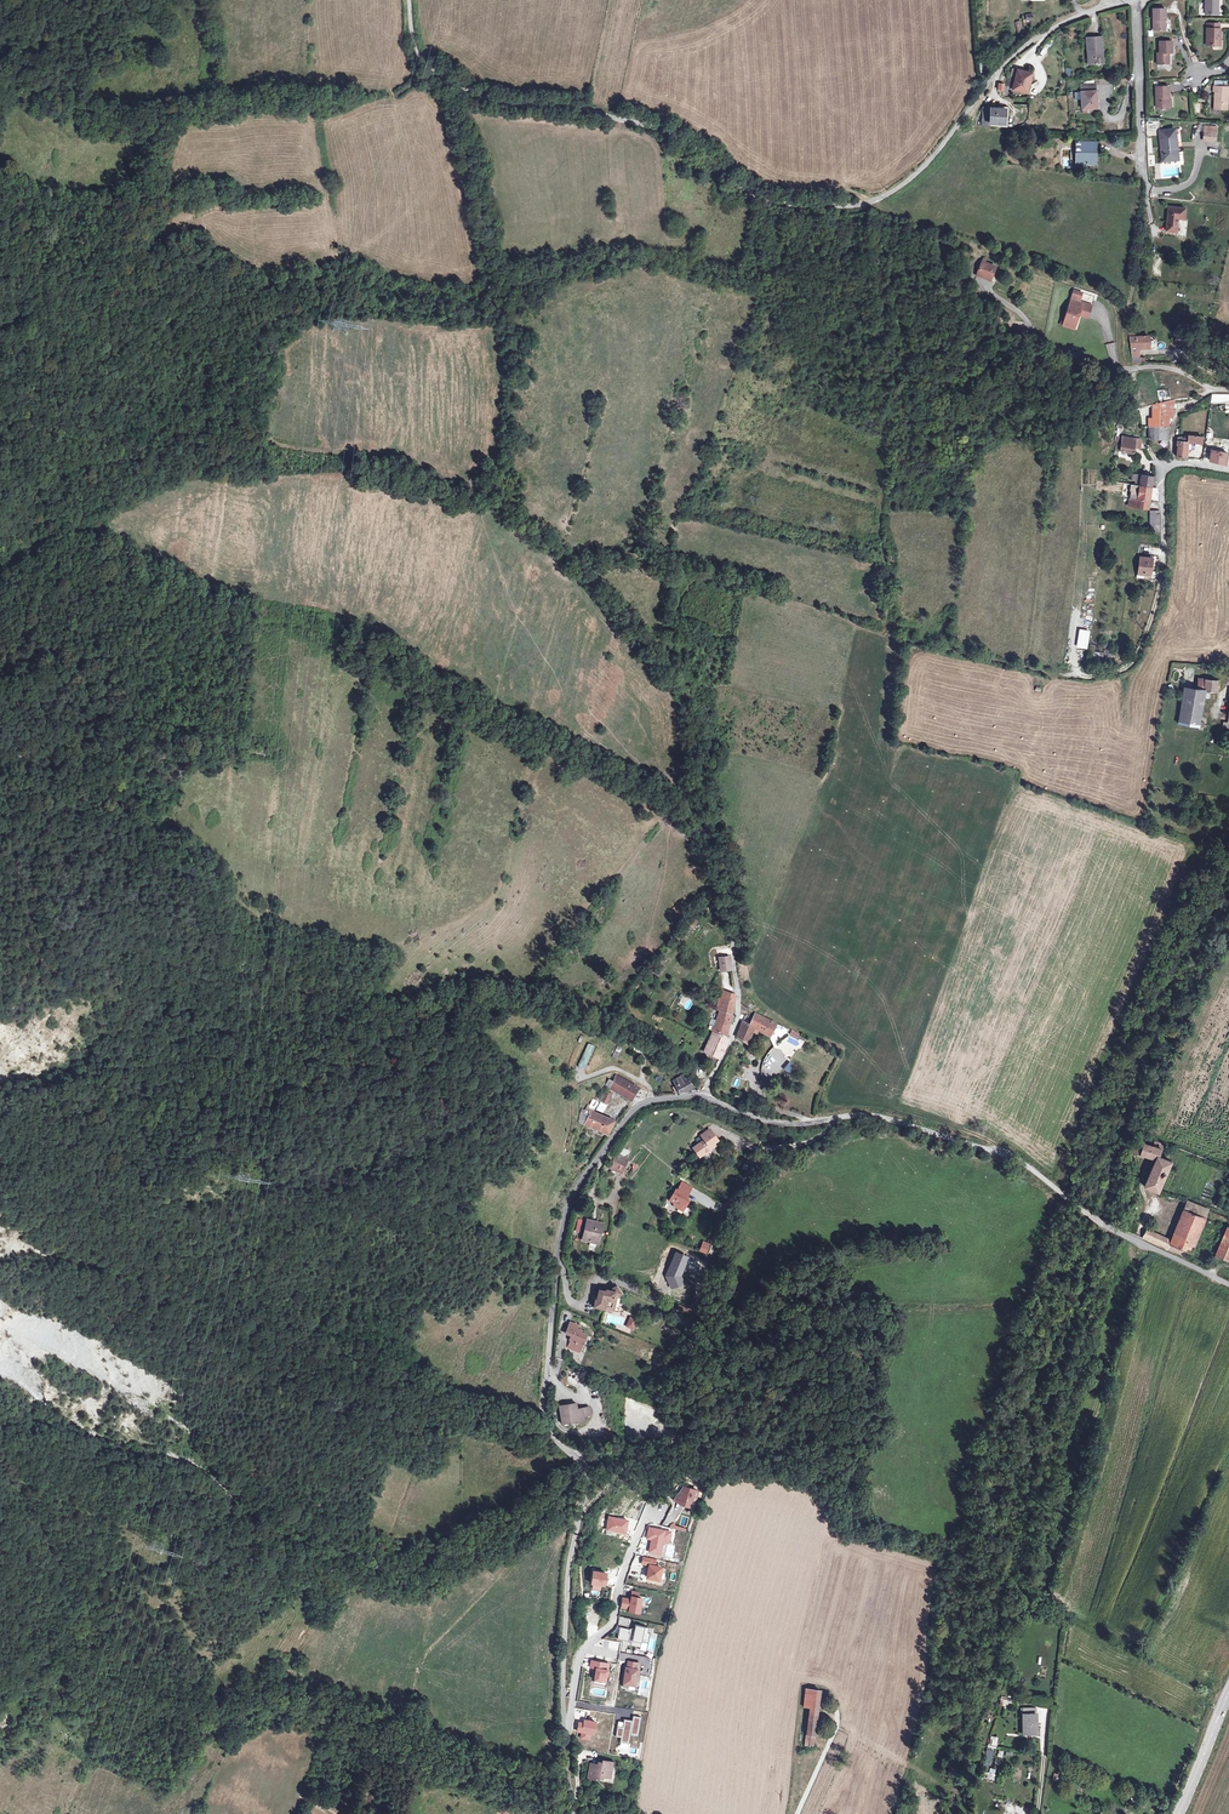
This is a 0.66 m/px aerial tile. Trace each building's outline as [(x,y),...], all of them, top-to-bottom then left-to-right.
[(1215,15),(1215,4),(1218,4),(1218,0),(1205,0),(1204,14),(1215,15)] [(1166,19),(1166,8),(1153,8),(1153,29),(1165,29),(1164,19),(1166,19)] [(1018,34),(1024,32),(1021,20),(1015,22),(1018,34)] [(1205,45),(1217,46),(1217,37),(1219,37),(1220,29),(1218,29),(1218,24),(1208,24),(1208,29),(1206,29),(1205,45)] [(1103,36),(1085,37),(1087,63),(1104,62),(1103,36)] [(1172,41),(1160,40),(1159,52),(1156,52),(1156,63),(1168,63),(1168,52),(1172,52),(1172,41)] [(1006,89),(1013,90),(1026,93),(1031,73),(1017,70),(1015,77),(1009,76),(1006,89)] [(1095,82),(1074,82),(1074,97),(1080,97),(1080,107),(1096,107),(1096,105),(1097,104),(1097,98),(1095,98),(1095,82)] [(1154,106),(1165,105),(1165,96),(1168,96),(1168,85),(1153,85),(1154,106)] [(1226,87),(1212,86),(1211,91),(1213,92),(1213,109),(1225,110),(1226,87)] [(1013,90),(1006,89),(1004,88),(1004,99),(1011,99),(1013,90)] [(1003,124),(1003,109),(988,108),(987,123),(1003,124)] [(1147,136),(1159,136),(1158,121),(1146,121),(1147,136)] [(1174,149),(1176,149),(1176,136),(1173,136),(1173,130),(1160,130),(1160,137),(1159,136),(1159,150),(1161,150),(1161,161),(1174,161),(1174,149)] [(1215,141),(1216,133),(1205,132),(1205,140),(1215,141)] [(1073,141),(1073,143),(1077,143),(1076,153),(1072,152),(1072,165),(1080,166),(1080,162),(1083,162),(1083,163),(1089,164),(1089,154),(1092,154),(1093,141),(1073,141)] [(1162,230),(1170,231),(1170,227),(1174,227),(1175,218),(1181,219),(1182,208),(1166,206),(1162,230)] [(983,263),(979,276),(987,279),(988,276),(993,278),(997,268),(983,263)] [(1082,312),(1087,314),(1089,306),(1073,301),(1065,322),(1072,324),(1077,326),(1080,317),(1082,312)] [(1135,365),(1141,366),(1139,352),(1150,351),(1149,338),(1129,339),(1131,362),(1133,365),(1135,365)] [(1158,421),(1153,421),(1148,421),(1148,428),(1167,430),(1168,421),(1173,421),(1173,412),(1169,412),(1159,412),(1158,421)] [(1166,441),(1167,430),(1148,428),(1149,441),(1166,441)] [(1145,450),(1140,441),(1136,441),(1136,437),(1127,435),(1127,439),(1121,438),(1119,451),(1133,454),(1134,448),(1146,450),(1145,450)] [(1199,443),(1187,441),(1187,445),(1177,445),(1177,460),(1186,461),(1186,453),(1197,454),(1199,443)] [(1227,455),(1213,452),(1211,463),(1225,466),(1227,455)] [(1140,487),(1142,476),(1133,475),(1132,486),(1136,486),(1140,487)] [(1157,478),(1142,476),(1140,487),(1152,489),(1152,483),(1157,483),(1157,478)] [(1152,489),(1140,487),(1139,494),(1134,493),(1131,493),(1130,500),(1149,503),(1152,489)] [(1149,503),(1130,500),(1129,508),(1148,510),(1149,503)] [(1155,567),(1155,562),(1140,559),(1139,576),(1151,578),(1152,567),(1155,567)] [(1203,692),(1205,681),(1198,680),(1197,691),(1203,692)] [(1216,681),(1205,681),(1203,692),(1216,693),(1216,681)] [(1202,705),(1203,692),(1197,691),(1183,689),(1181,702),(1202,705)] [(1199,723),(1202,705),(1181,702),(1179,725),(1198,728),(1197,732),(1202,732),(1202,729),(1205,729),(1206,727),(1203,726),(1203,723),(1199,723)] [(688,928),(693,930),(698,921),(693,918),(688,928)] [(721,971),(731,969),(730,957),(720,958),(721,971)] [(637,992),(648,974),(644,971),(638,979),(632,989),(637,992)] [(708,995),(713,988),(710,986),(705,993),(708,995)] [(717,1011),(720,1012),(731,1015),(734,999),(735,994),(722,991),(717,1011)] [(730,1020),(731,1015),(720,1012),(717,1021),(714,1027),(713,1027),(712,1031),(714,1032),(725,1036),(730,1020)] [(742,1020),(736,1036),(747,1044),(754,1027),(768,1034),(770,1029),(773,1030),(775,1026),(781,1029),(782,1027),(754,1012),(749,1024),(742,1020)] [(711,1026),(713,1027),(714,1027),(717,1021),(711,1019),(709,1023),(711,1024),(711,1026)] [(790,1035),(798,1039),(801,1034),(792,1029),(790,1035)] [(729,1038),(725,1036),(714,1032),(705,1052),(720,1059),(727,1046),(725,1045),(729,1038)] [(584,1069),(595,1046),(589,1043),(578,1066),(584,1069)] [(642,1058),(648,1059),(650,1046),(644,1045),(642,1058)] [(633,1097),(639,1088),(617,1075),(609,1092),(606,1091),(601,1101),(608,1103),(613,1091),(631,1101),(633,1097)] [(674,1080),(676,1085),(679,1093),(684,1093),(692,1087),(687,1079),(685,1080),(682,1076),(674,1080)] [(699,1086),(706,1085),(705,1076),(698,1077),(699,1086)] [(642,1090),(639,1088),(633,1097),(640,1098),(642,1090)] [(603,1114),(608,1106),(601,1103),(597,1110),(603,1114)] [(580,1123),(584,1125),(591,1111),(590,1107),(587,1106),(585,1110),(582,1109),(580,1123)] [(614,1121),(591,1111),(584,1125),(608,1134),(614,1121)] [(710,1129),(701,1135),(704,1140),(693,1148),(699,1157),(704,1154),(707,1154),(710,1152),(711,1148),(715,1145),(714,1143),(718,1141),(710,1129)] [(1158,1191),(1171,1162),(1158,1156),(1163,1144),(1155,1141),(1152,1146),(1135,1138),(1131,1150),(1155,1159),(1144,1185),(1158,1191)] [(623,1148),(619,1155),(626,1158),(630,1151),(623,1148)] [(626,1158),(619,1155),(617,1154),(610,1168),(622,1174),(629,1159),(626,1158)] [(638,1164),(630,1174),(633,1176),(641,1166),(638,1164)] [(675,1207),(678,1209),(681,1205),(685,1208),(688,1202),(686,1200),(692,1188),(682,1182),(677,1191),(676,1190),(670,1201),(674,1203),(675,1207)] [(1187,1201),(1183,1209),(1205,1219),(1208,1210),(1187,1201)] [(1205,1219),(1183,1209),(1172,1238),(1147,1228),(1143,1237),(1162,1246),(1182,1255),(1183,1251),(1191,1254),(1205,1219)] [(584,1240),(598,1243),(602,1224),(588,1221),(584,1240)] [(1216,1254),(1228,1259),(1228,1228),(1216,1254)] [(686,1256),(675,1252),(667,1272),(671,1285),(674,1284),(679,1280),(677,1276),(686,1256)] [(599,1291),(598,1296),(597,1301),(596,1300),(594,1308),(617,1312),(618,1304),(620,1294),(616,1287),(609,1292),(606,1291),(605,1293),(599,1291)] [(631,1318),(627,1327),(633,1329),(636,1320),(631,1318)] [(579,1344),(581,1345),(585,1336),(580,1333),(581,1331),(576,1329),(577,1326),(570,1323),(566,1334),(572,1337),(568,1348),(576,1351),(579,1344)] [(562,1425),(584,1421),(584,1417),(591,1416),(589,1408),(577,1410),(576,1404),(559,1406),(562,1425)] [(697,1491),(683,1487),(675,1499),(683,1502),(682,1505),(692,1507),(697,1491)] [(627,1518),(607,1515),(605,1532),(626,1534),(627,1518)] [(670,1532),(649,1528),(647,1538),(651,1539),(649,1552),(659,1554),(662,1542),(668,1543),(670,1532)] [(655,1560),(643,1558),(641,1564),(649,1566),(647,1578),(658,1580),(661,1568),(654,1567),(655,1560)] [(591,1584),(604,1586),(606,1573),(593,1572),(591,1584)] [(631,1600),(623,1598),(621,1607),(629,1609),(629,1611),(639,1613),(641,1598),(637,1598),(638,1593),(632,1592),(631,1600)] [(631,1626),(632,1618),(619,1617),(618,1625),(631,1626)] [(629,1629),(620,1627),(617,1639),(628,1642),(628,1640),(632,1640),(631,1646),(640,1647),(644,1627),(635,1625),(634,1631),(629,1630),(629,1629)] [(608,1664),(591,1661),(590,1668),(596,1669),(594,1680),(606,1682),(608,1664)] [(639,1663),(628,1662),(627,1668),(626,1668),(623,1687),(628,1688),(629,1685),(634,1686),(635,1681),(638,1682),(639,1675),(636,1674),(637,1670),(638,1670),(639,1663)] [(810,1708),(807,1735),(814,1736),(820,1690),(806,1689),(804,1707),(810,1708)] [(1011,1707),(1012,1700),(1001,1699),(1000,1705),(1011,1707)] [(1035,1725),(1036,1725),(1036,1707),(1022,1708),(1023,1734),(1036,1734),(1035,1725)] [(632,1721),(624,1719),(623,1727),(617,1726),(616,1737),(621,1738),(620,1743),(629,1744),(630,1735),(638,1736),(641,1717),(633,1716),(632,1721)] [(596,1731),(596,1717),(584,1717),(584,1722),(578,1721),(578,1730),(581,1730),(581,1736),(590,1737),(591,1730),(596,1731)] [(813,1746),(814,1736),(807,1735),(805,1746),(813,1746)] [(991,1737),(988,1748),(992,1748),(997,1749),(998,1737),(991,1737)] [(990,1757),(991,1753),(986,1752),(982,1769),(987,1770),(989,1764),(990,1757)] [(998,1758),(990,1757),(989,1764),(996,1765),(998,1758)] [(590,1767),(588,1778),(596,1780),(596,1777),(602,1779),(602,1776),(610,1778),(611,1771),(608,1767),(609,1762),(603,1761),(602,1763),(598,1762),(598,1766),(595,1768),(590,1767)] [(985,1778),(994,1780),(995,1774),(986,1772),(985,1778)] [(368,1791),(372,1778),(368,1777),(363,1790),(368,1791)] [(1076,1792),(1091,1797),(1093,1790),(1078,1785),(1076,1792)]
